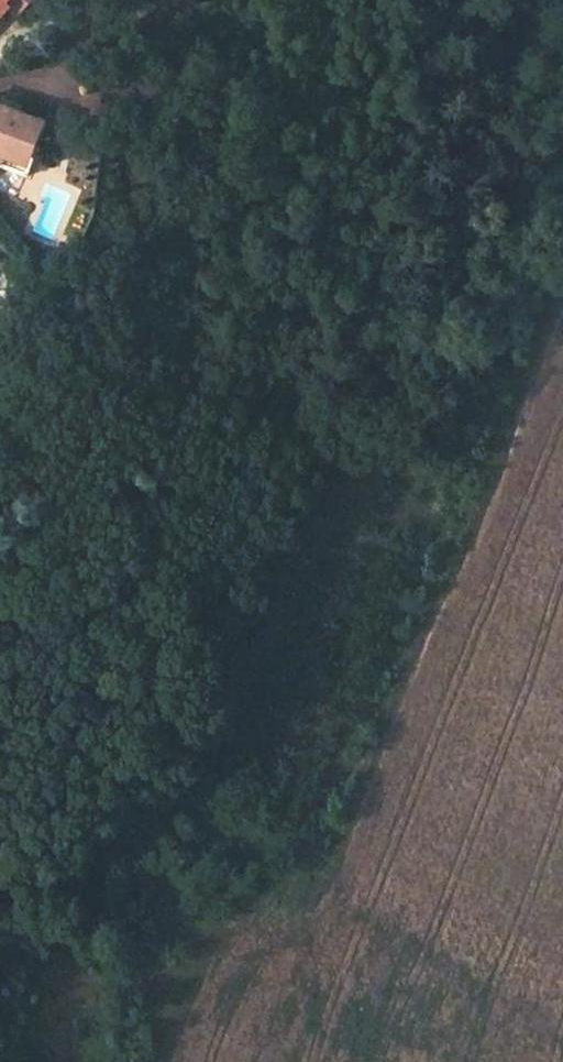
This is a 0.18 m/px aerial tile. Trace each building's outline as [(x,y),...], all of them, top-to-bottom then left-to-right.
[(10,7),(18,15),(32,0),(0,0),(0,17),(10,7)] [(0,105),(0,151),(8,154),(4,164),(29,173),(35,158),(46,123),(0,105)]
